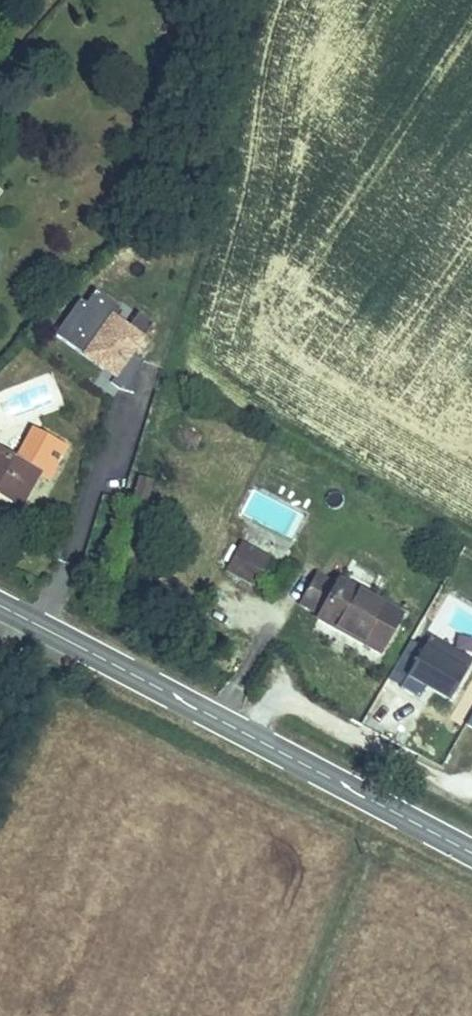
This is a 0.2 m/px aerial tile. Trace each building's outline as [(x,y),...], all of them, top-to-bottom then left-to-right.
[(122,376),(150,327),(84,290),(56,339),(122,376)] [(35,433),(27,449),(59,465),(67,449),(35,433)] [(27,449),(19,463),(39,474),(51,481),(59,465),(27,449)] [(0,453),(0,498),(20,509),(39,474),(19,463),(0,453)] [(142,478),(129,474),(123,494),(135,498),(142,478)] [(272,553),(245,537),(229,564),(256,580),(272,553)] [(338,586),(319,575),(303,603),(323,615),(320,619),(380,653),(401,615),(341,580),(338,586)] [(402,688),(421,699),(427,688),(430,684),(454,697),(471,665),(471,661),(431,638),(402,688)] [(454,697),(430,684),(427,688),(451,702),(454,697)]
